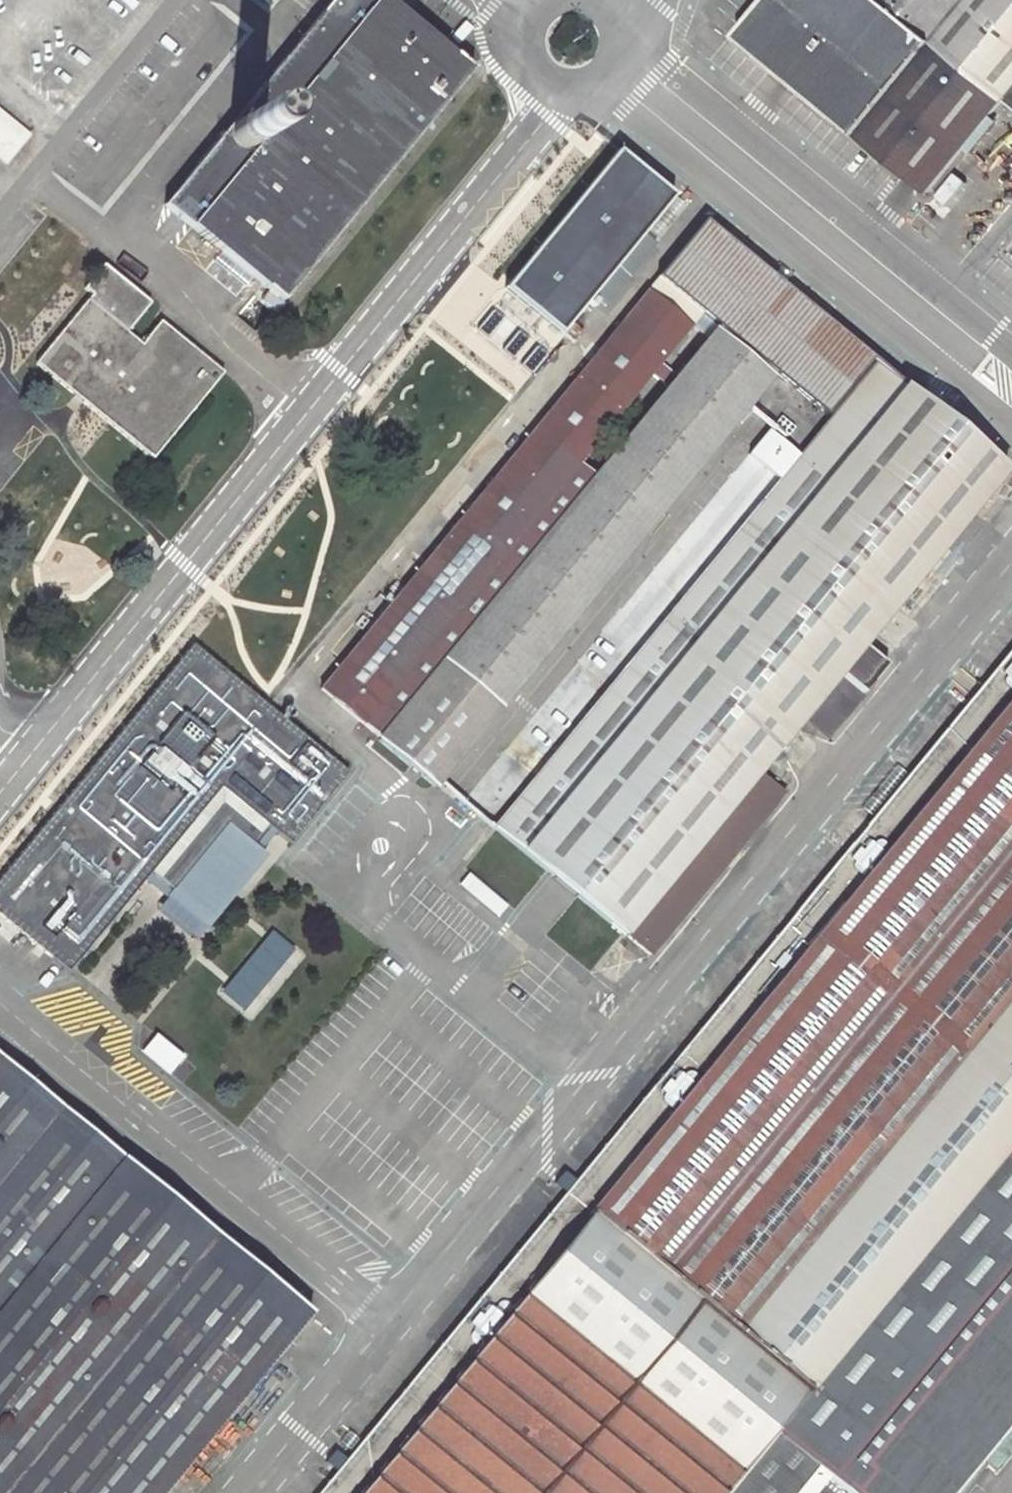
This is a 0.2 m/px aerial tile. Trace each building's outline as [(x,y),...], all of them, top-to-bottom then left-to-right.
[(473,68),(460,58),(389,0),(332,0),(327,6),(272,72),(299,94),(191,225),(244,269),(283,300),(473,68)] [(733,38),(853,136),(931,42),(965,0),(764,0),(733,38)] [(931,42),(1003,101),(1011,108),(1011,0),(965,0),(931,42)] [(1003,101),(931,42),(853,136),(894,169),(926,195),(1003,101)] [(191,225),(299,94),(272,72),(165,204),(191,225)] [(4,165),(28,137),(0,113),(0,162),(4,165)] [(617,150),(504,288),(560,334),(673,196),(617,150)] [(875,364),(704,222),(659,276),(718,325),(776,373),(830,418),(875,364)] [(83,400),(153,457),(223,372),(161,321),(143,343),(128,331),(152,302),(104,264),(85,288),(92,293),(36,362),(76,395),(83,400)] [(718,325),(659,276),(320,689),(378,738),(718,325)] [(718,325),(378,738),(380,739),(378,741),(434,786),(776,373),(718,325)] [(829,735),(886,665),(862,645),(1005,470),(875,364),(830,418),(799,454),(773,487),(493,829),(625,938),(650,957),(785,794),(758,772),(805,715),(829,735)] [(768,429),(742,462),(773,487),(799,454),(768,429)] [(0,876),(0,915),(69,971),(148,874),(171,893),(168,897),(203,925),(264,852),(253,843),(268,825),(291,843),(350,772),(193,643),(58,806),(51,815),(0,876)] [(1011,1141),(1011,651),(564,1195),(805,1391),(1011,1141)] [(272,932),(219,992),(242,1012),(295,951),(272,932)] [(0,1057),(0,1305),(122,1157),(0,1057)] [(805,1391),(773,1429),(815,1463),(851,1492),(952,1492),(1011,1420),(1011,1141),(805,1391)] [(0,1305),(0,1492),(161,1492),(214,1428),(310,1311),(122,1157),(0,1305)] [(564,1195),(499,1274),(739,1470),(773,1429),(805,1391),(564,1195)] [(499,1274),(319,1492),(721,1492),(739,1470),(499,1274)] [(773,1429),(739,1470),(721,1492),(791,1492),(815,1463),(773,1429)]
